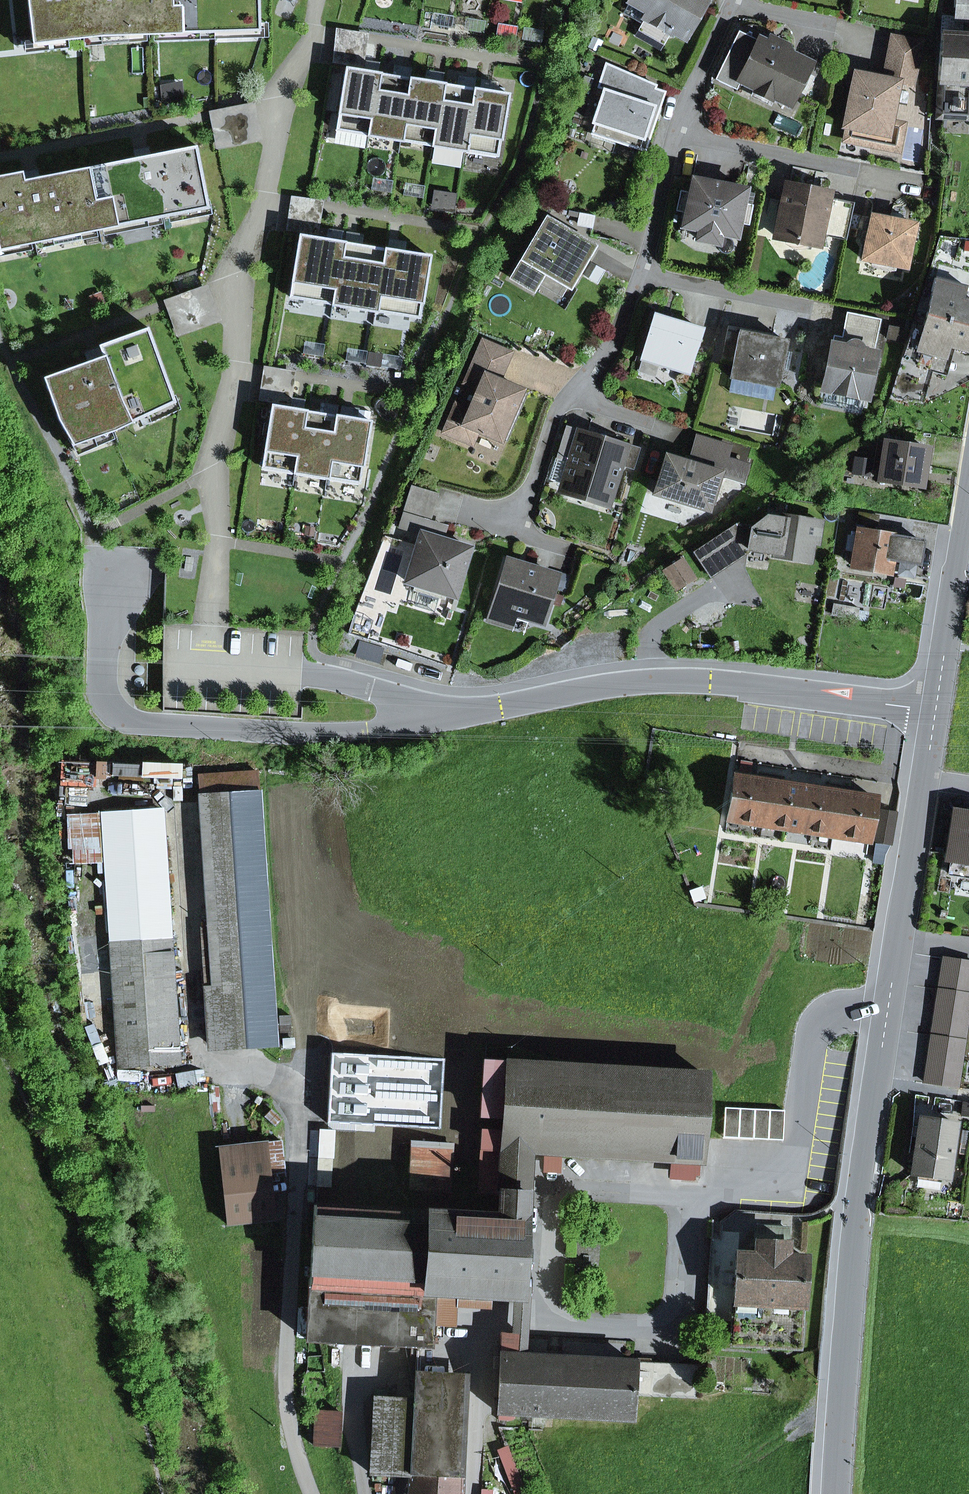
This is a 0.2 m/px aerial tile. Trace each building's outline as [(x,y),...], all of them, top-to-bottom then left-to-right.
[(259,0),(27,0),(31,36),(64,33),(64,40),(67,40),(84,38),(103,36),(103,29),(125,28),(125,35),(145,35),(153,34),(174,34),(173,27),(195,26),(195,33),(213,33),(214,33),(241,32),(241,25),(259,24),(259,0)] [(704,2),(700,0),(631,0),(630,1),(648,11),(645,17),(670,32),(672,30),(684,37),(704,2)] [(953,21),(968,21),(968,0),(954,0),(953,21)] [(431,25),(451,28),(453,16),(433,13),(431,25)] [(663,45),(670,32),(645,17),(637,30),(663,45)] [(463,30),(484,33),(485,21),(466,18),(463,30)] [(495,35),(516,39),(517,26),(498,23),(495,35)] [(214,39),(268,37),(268,24),(259,24),(241,25),(241,32),(214,33),(214,39)] [(153,41),(214,39),(213,33),(195,33),(195,26),(173,27),(174,34),(153,34),(153,41)] [(521,39),(541,43),(543,30),(523,27),(521,39)] [(85,46),(146,41),(145,35),(125,35),(125,28),(103,29),(103,36),(84,38),(85,46)] [(803,99),(818,67),(791,54),(788,44),(778,47),(738,31),(715,79),(736,90),(740,81),(754,88),(756,89),(758,85),(774,92),(772,97),(774,98),(789,105),(794,94),(803,99)] [(25,53),(68,48),(67,40),(64,40),(64,33),(31,36),(32,41),(23,42),(25,53)] [(940,34),(935,116),(942,117),(941,132),(968,134),(968,128),(968,35),(940,34)] [(854,72),(843,126),(846,127),(874,132),(871,146),(898,151),(903,124),(890,121),(898,81),(912,84),(920,42),(891,36),(885,66),(900,69),(897,81),(883,78),(854,72)] [(365,60),(363,70),(378,73),(379,62),(365,60)] [(640,147),(654,106),(649,104),(654,88),(656,85),(605,63),(597,87),(602,89),(591,123),(594,124),(619,132),(616,141),(639,149),(640,147)] [(410,78),(411,67),(394,65),(392,75),(410,78)] [(883,78),(897,81),(900,69),(885,66),(883,78)] [(345,67),(335,131),(336,131),(367,136),(368,136),(378,73),(363,70),(345,67)] [(442,83),(444,73),(426,70),(425,80),(442,83)] [(378,73),(368,136),(400,141),(410,78),(392,75),(378,73)] [(476,78),(458,75),(457,85),(474,88),(476,78)] [(410,78),(400,141),(432,146),(442,83),(425,80),(410,78)] [(497,92),(498,81),(481,79),(479,89),(497,92)] [(165,103),(184,99),(181,82),(161,86),(165,103)] [(442,83),(432,146),(464,151),(474,88),(457,85),(442,83)] [(774,98),(772,97),(774,92),(758,85),(756,89),(754,88),(750,96),(770,106),(774,98)] [(497,157),(508,94),(497,92),(479,89),(474,88),(464,151),(497,157)] [(640,147),(645,149),(664,92),(654,88),(649,104),(654,106),(640,147)] [(591,133),(616,141),(619,132),(594,124),(591,133)] [(844,140),(871,146),(874,132),(846,127),(844,140)] [(333,144),(365,149),(367,136),(336,131),(333,144)] [(196,145),(150,154),(143,156),(135,157),(39,177),(32,178),(24,180),(22,171),(0,175),(0,243),(10,241),(12,248),(31,244),(34,243),(53,239),(51,232),(74,228),(75,235),(97,231),(102,230),(123,225),(122,218),(144,213),(146,221),(161,218),(167,216),(190,212),(188,205),(207,201),(196,145)] [(149,147),(133,150),(135,157),(143,156),(150,154),(149,147)] [(39,177),(38,168),(22,171),(24,180),(32,178),(39,177)] [(371,190),(391,193),(393,181),(373,177),(371,190)] [(676,210),(685,212),(683,226),(699,229),(697,239),(717,243),(719,233),(736,236),(738,223),(748,225),(752,205),(742,203),(745,190),(692,179),(689,193),(679,191),(676,210)] [(403,195),(423,198),(425,186),(405,183),(403,195)] [(786,185),(776,237),(818,245),(820,232),(845,237),(851,208),(826,203),(828,193),(786,185)] [(435,200),(455,204),(457,191),(437,188),(435,200)] [(169,223),(212,214),(210,201),(207,201),(188,205),(190,212),(167,216),(169,223)] [(553,207),(511,278),(533,291),(537,283),(544,272),(569,288),(594,247),(589,244),(595,215),(553,207)] [(102,230),(103,235),(162,224),(161,218),(146,221),(144,213),(122,218),(123,225),(102,230)] [(871,216),(862,259),(905,267),(914,224),(871,216)] [(34,243),(35,249),(98,237),(97,231),(75,235),(74,228),(51,232),(53,239),(34,243)] [(343,231),(328,228),(326,239),(341,241),(343,231)] [(362,245),(364,234),(346,231),(345,242),(362,245)] [(299,234),(289,298),(333,305),(343,242),(341,241),(326,239),(299,234)] [(405,252),(406,241),(389,238),(387,249),(405,252)] [(32,250),(31,244),(12,248),(10,241),(0,243),(0,256),(32,250)] [(343,242),(333,305),(376,312),(386,249),(362,245),(345,242),(343,242)] [(419,319),(429,256),(405,252),(387,249),(386,249),(376,312),(419,319)] [(563,298),(569,288),(544,272),(537,283),(563,298)] [(925,314),(968,326),(968,301),(961,299),(964,286),(944,281),(945,275),(936,272),(925,314)] [(831,345),(822,389),(825,389),(864,397),(866,398),(881,319),(851,313),(844,347),(831,345)] [(968,338),(968,326),(925,314),(921,331),(911,328),(890,398),(921,404),(930,370),(925,369),(930,354),(944,358),(947,346),(966,351),(968,338)] [(654,315),(641,357),(659,363),(687,371),(700,329),(654,315)] [(772,338),(773,334),(728,325),(728,329),(772,338)] [(173,395),(148,327),(98,345),(99,346),(102,356),(88,361),(43,377),(59,420),(69,438),(89,431),(91,439),(111,432),(114,431),(136,421),(155,411),(152,403),(173,395)] [(728,329),(722,361),(733,363),(730,377),(776,386),(785,340),(772,338),(728,329)] [(303,353),(322,357),(325,344),(305,341),(303,353)] [(471,444),(477,430),(500,440),(521,390),(498,380),(485,375),(488,366),(502,372),(510,353),(482,341),(465,382),(478,388),(469,410),(455,404),(444,432),(471,444)] [(99,346),(84,351),(88,361),(102,356),(99,346)] [(345,360),(365,364),(367,351),(347,348),(345,360)] [(380,366),(400,369),(402,357),(382,354),(380,366)] [(637,372),(655,377),(659,363),(641,357),(637,372)] [(485,375),(498,380),(502,372),(488,366),(485,375)] [(822,404),(861,411),(864,397),(825,389),(822,404)] [(136,421),(139,428),(179,410),(174,395),(173,395),(152,403),(155,411),(136,421)] [(292,398),(290,408),(303,410),(305,400),(292,398)] [(336,415),(338,405),(321,402),(319,413),(336,415)] [(271,405),(261,468),(294,474),(305,410),(303,410),(290,408),(271,405)] [(357,419),(359,408),(341,406),(340,416),(357,419)] [(305,410),(294,474),(327,479),(337,415),(336,415),(319,413),(305,410)] [(360,484),(370,421),(357,419),(340,416),(337,415),(327,479),(360,484)] [(632,469),(639,449),(595,435),(594,439),(566,431),(567,427),(550,480),(572,486),(600,495),(610,498),(620,465),(632,469)] [(594,439),(595,435),(567,427),(566,431),(594,439)] [(69,438),(77,455),(114,439),(111,432),(91,439),(89,431),(69,438)] [(695,437),(687,462),(720,472),(724,459),(727,447),(695,437)] [(885,442),(879,478),(920,485),(926,449),(885,442)] [(708,510),(720,472),(742,479),(746,465),(724,459),(720,472),(687,462),(665,455),(653,493),(708,510)] [(868,476),(871,460),(855,458),(853,473),(868,476)] [(411,486),(399,527),(416,533),(420,520),(429,523),(430,519),(438,494),(411,486)] [(598,503),(600,495),(572,486),(569,495),(598,503)] [(876,526),(878,516),(858,512),(857,523),(876,526)] [(695,552),(711,575),(750,549),(807,558),(810,542),(816,543),(819,524),(766,516),(751,528),(740,526),(738,523),(722,535),(695,552)] [(421,534),(443,541),(448,525),(430,519),(429,523),(420,520),(416,533),(421,534)] [(888,571),(890,558),(918,563),(921,541),(859,531),(853,566),(888,571)] [(421,534),(407,582),(455,596),(469,548),(443,541),(421,534)] [(693,577),(682,560),(665,571),(676,588),(693,577)] [(507,562),(493,606),(514,612),(543,621),(556,577),(537,571),(534,568),(528,566),(525,568),(507,562)] [(489,620),(510,627),(514,612),(493,606),(489,620)] [(364,645),(360,657),(379,663),(383,650),(364,645)] [(199,795),(261,791),(259,772),(197,776),(199,795)] [(733,776),(727,819),(763,824),(771,775),(760,773),(759,780),(733,776)] [(771,775),(763,824),(798,830),(804,787),(780,784),(782,776),(771,775)] [(804,787),(798,830),(833,835),(840,785),(829,784),(828,791),(804,787)] [(850,794),(851,787),(840,785),(833,835),(869,840),(875,798),(850,794)] [(199,795),(215,1049),(277,1045),(261,791),(199,795)] [(162,810),(102,814),(119,1066),(179,1062),(162,810)] [(879,810),(874,842),(890,844),(895,813),(879,810)] [(956,814),(949,874),(968,877),(968,816),(956,814)] [(925,1083),(956,1087),(968,1006),(968,1000),(968,962),(943,958),(925,1083)] [(698,1161),(700,1161),(705,1075),(485,1061),(481,1115),(504,1117),(503,1131),(481,1130),(477,1191),(498,1193),(497,1216),(524,1217),(529,1150),(674,1159),(698,1161)] [(753,1139),(812,1142),(814,1112),(754,1109),(753,1139)] [(919,1118),(911,1174),(947,1179),(955,1124),(919,1118)] [(227,1224),(272,1219),(264,1142),(219,1147),(227,1224)] [(507,1298),(521,1299),(521,1290),(524,1217),(497,1216),(449,1213),(452,1146),(414,1143),(412,1179),(405,1179),(404,1190),(411,1191),(410,1210),(314,1205),(307,1340),(430,1346),(433,1294),(507,1298)] [(673,1169),(697,1170),(698,1161),(674,1159),(673,1169)] [(731,1344),(800,1348),(804,1257),(786,1256),(787,1229),(756,1227),(754,1254),(736,1253),(731,1344)] [(501,1339),(501,1355),(523,1356),(525,1325),(527,1290),(521,1290),(521,1299),(507,1298),(506,1324),(505,1335),(501,1339)] [(523,1356),(501,1355),(498,1413),(497,1419),(515,1420),(515,1413),(631,1420),(633,1390),(696,1394),(698,1365),(523,1356)] [(410,1493),(461,1493),(466,1386),(415,1383),(414,1400),(375,1398),(371,1474),(411,1476),(410,1493)] [(313,1445),(339,1447),(341,1413),(315,1411),(313,1445)] [(515,1493),(527,1493),(510,1447),(500,1450),(515,1493)]
